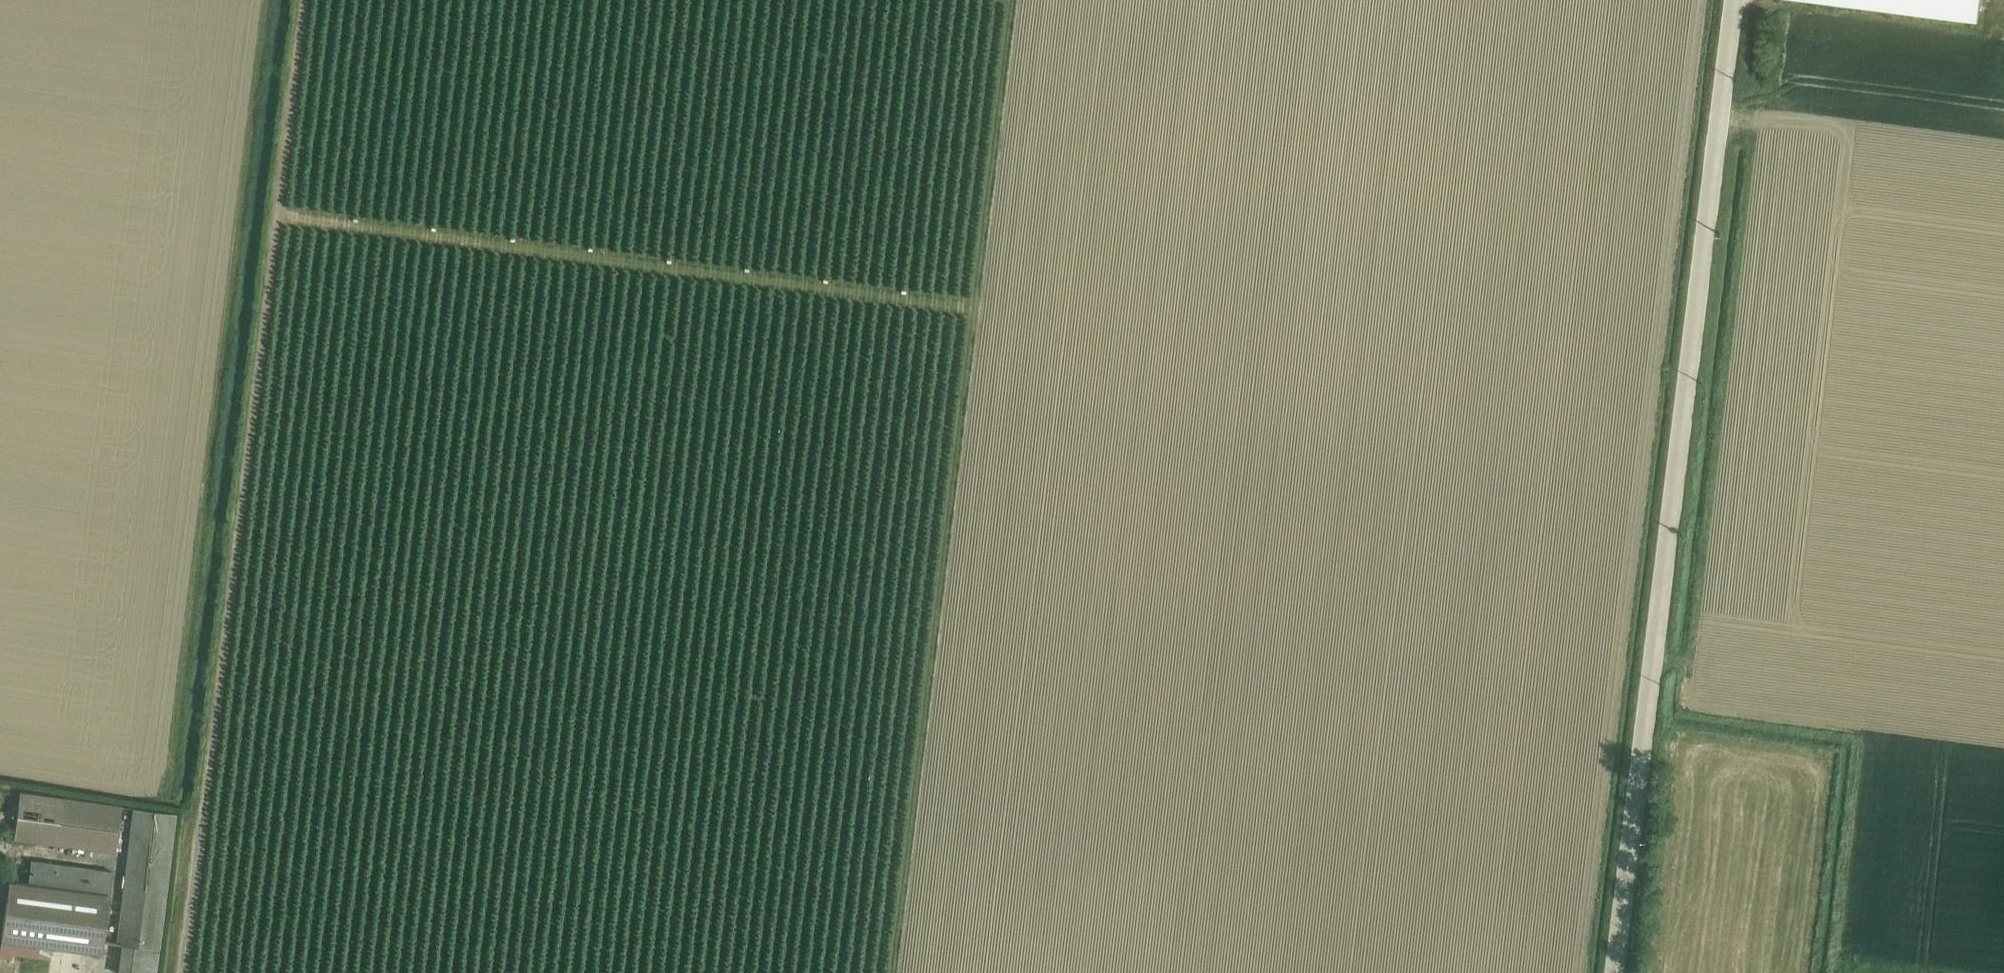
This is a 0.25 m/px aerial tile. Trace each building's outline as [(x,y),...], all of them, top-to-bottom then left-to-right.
[(1976,18),(1979,0),(1830,0),(1976,18)] [(18,811),(14,840),(116,854),(122,806),(20,792),(18,808),(18,811)] [(117,944),(122,945),(118,972),(158,972),(161,951),(177,815),(134,808),(118,931),(117,944)] [(0,958),(0,959),(14,960),(14,956),(40,958),(41,946),(103,954),(113,871),(32,861),(29,883),(10,881),(0,958)] [(113,935),(115,934),(117,933),(118,931),(118,930),(118,928),(117,926),(116,924),(114,923),(112,923),(110,923),(109,924),(107,926),(106,927),(106,929),(107,931),(108,933),(109,934),(111,935),(113,935)]
